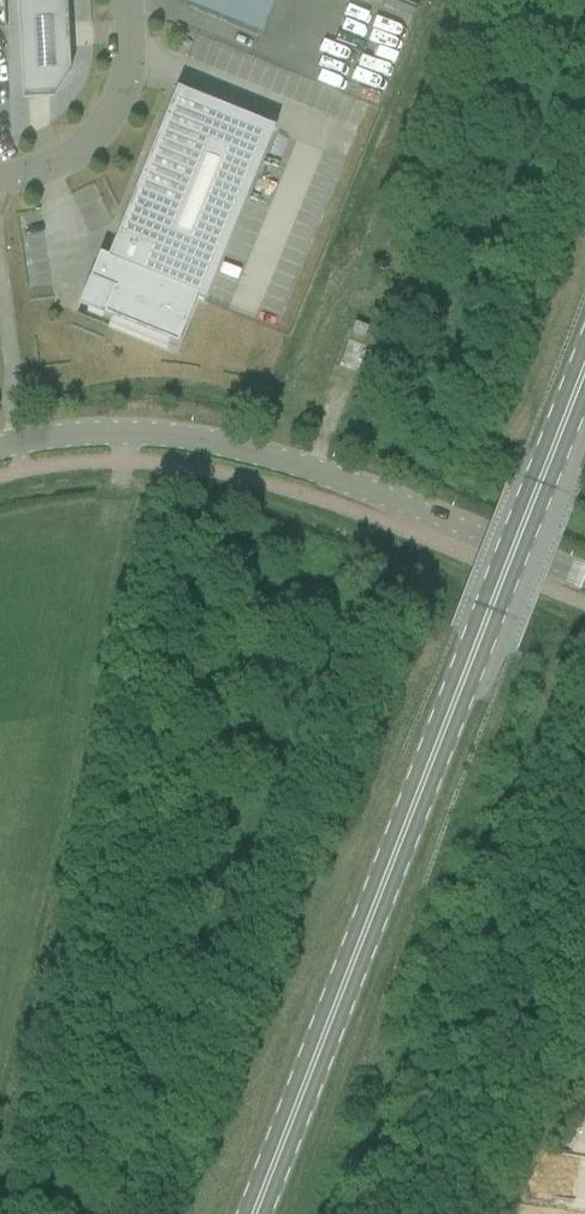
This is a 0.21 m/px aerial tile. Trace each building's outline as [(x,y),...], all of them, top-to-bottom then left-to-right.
[(17,2),(22,98),(53,96),(69,73),(65,0),(62,0),(17,2)] [(258,37),(273,0),(185,0),(182,6),(258,37)] [(86,311),(110,321),(108,327),(166,350),(168,345),(176,348),(196,299),(204,302),(273,131),(176,92),(107,261),(98,258),(88,284),(96,287),(86,311)] [(354,324),(351,332),(364,337),(367,328),(354,324)]
